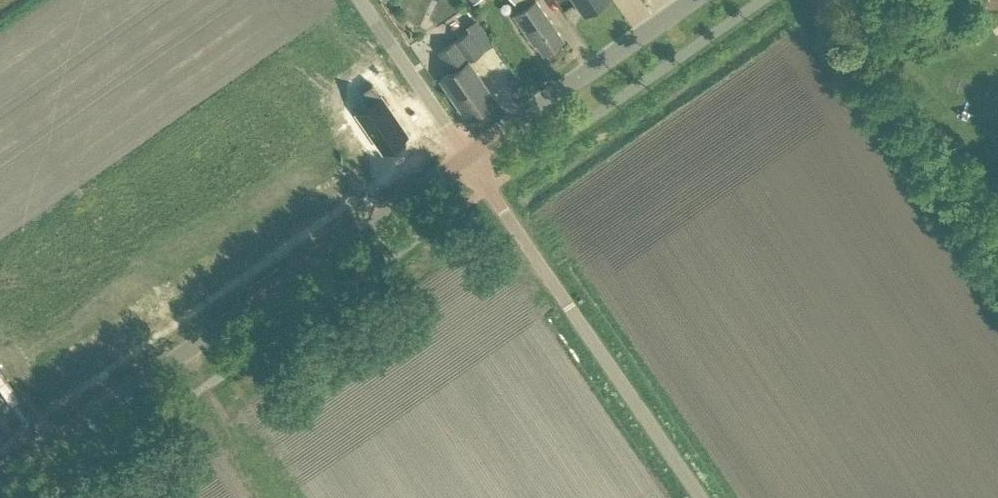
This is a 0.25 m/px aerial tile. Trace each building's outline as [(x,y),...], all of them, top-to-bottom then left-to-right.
[(543,53),(564,38),(537,0),(514,0),(521,8),(513,14),(534,43),(536,42),(543,53)] [(584,13),(603,0),(575,0),(584,13)] [(440,78),(467,118),(496,98),(469,59),(482,50),(469,30),(438,50),(451,70),(440,78)] [(371,100),(356,110),(383,149),(407,133),(372,82),(363,88),(371,100)] [(19,416),(10,403),(3,393),(13,386),(0,367),(0,429),(19,416)]
